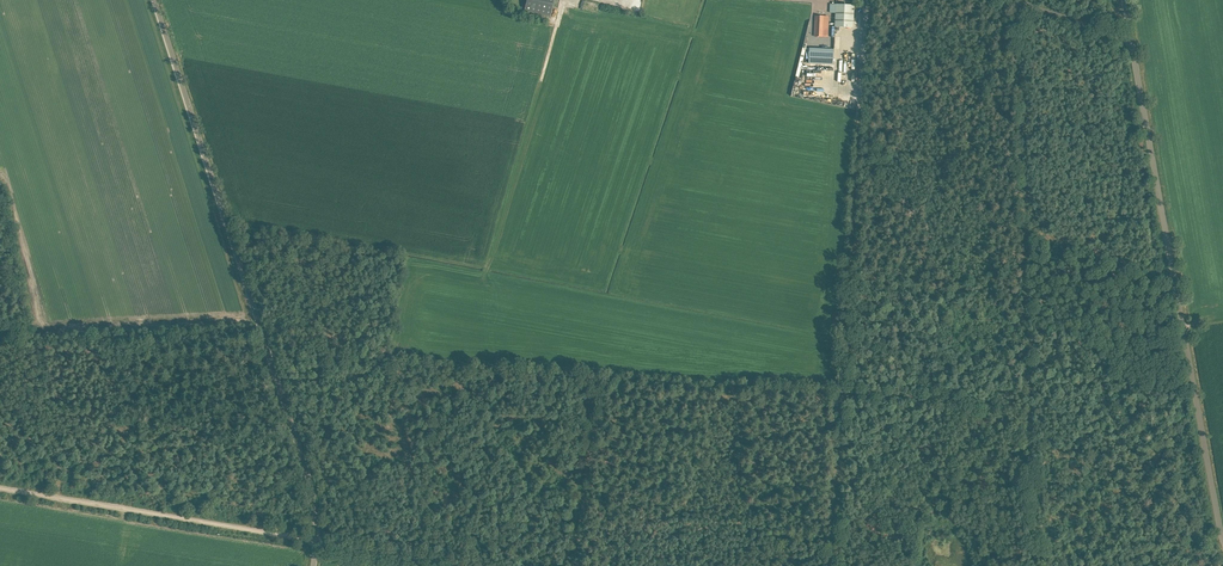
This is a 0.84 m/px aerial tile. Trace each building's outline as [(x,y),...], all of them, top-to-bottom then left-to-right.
[(523,13),(552,16),(554,0),(525,0),(523,13)] [(590,3),(589,10),(597,11),(598,5),(590,3)] [(853,27),(854,5),(836,4),(835,26),(853,27)] [(814,36),(828,37),(829,16),(815,15),(814,36)] [(810,47),(810,56),(834,56),(834,48),(810,47)]
